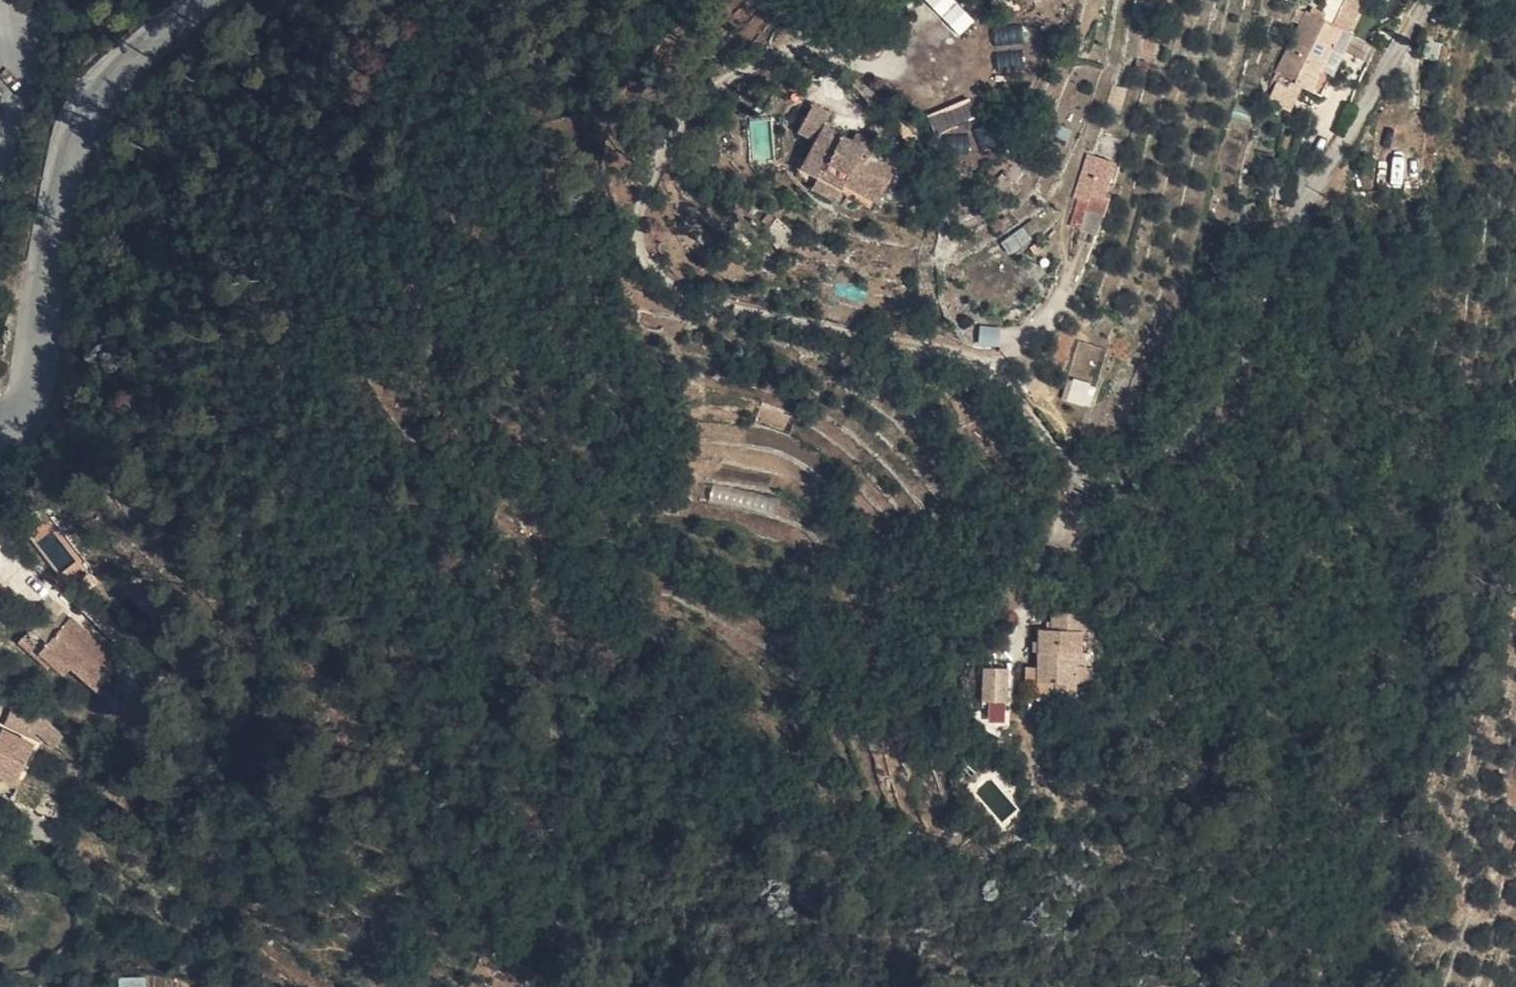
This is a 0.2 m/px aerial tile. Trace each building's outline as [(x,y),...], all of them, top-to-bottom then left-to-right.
[(958,35),(974,20),(956,0),(926,0),(958,35)] [(1323,101),(1355,40),(1350,36),(1366,5),(1357,0),(1345,0),(1332,27),(1308,14),(1276,78),(1323,101)] [(819,139),(808,161),(852,182),(855,178),(885,192),(900,160),(866,144),(869,139),(828,119),(834,106),(814,95),(800,128),(819,139)] [(969,102),(927,112),(932,132),(974,122),(969,102)] [(1394,156),(1389,184),(1401,186),(1406,158),(1394,156)] [(852,182),(808,161),(801,176),(845,197),(850,190),(879,204),(885,192),(855,178),(852,182)] [(1090,208),(1107,172),(1090,165),(1071,200),(1090,208)] [(1068,376),(1097,382),(1104,346),(1075,340),(1068,376)] [(1069,377),(1062,399),(1087,407),(1094,385),(1069,377)] [(775,516),(779,498),(712,484),(708,502),(775,516)] [(75,560),(56,530),(36,543),(55,572),(75,560)] [(1087,686),(1090,609),(1060,610),(1061,627),(1048,627),(1049,667),(1049,680),(1068,680),(1068,687),(1069,687),(1087,686)] [(59,664),(97,698),(121,670),(70,625),(48,649),(31,636),(19,652),(47,678),(59,664)] [(1049,680),(1049,667),(1038,667),(1039,691),(1069,691),(1069,687),(1068,687),(1068,680),(1049,680)] [(1018,668),(994,669),(996,702),(1019,702),(1018,668)] [(13,787),(37,749),(0,729),(0,779),(13,787)]
